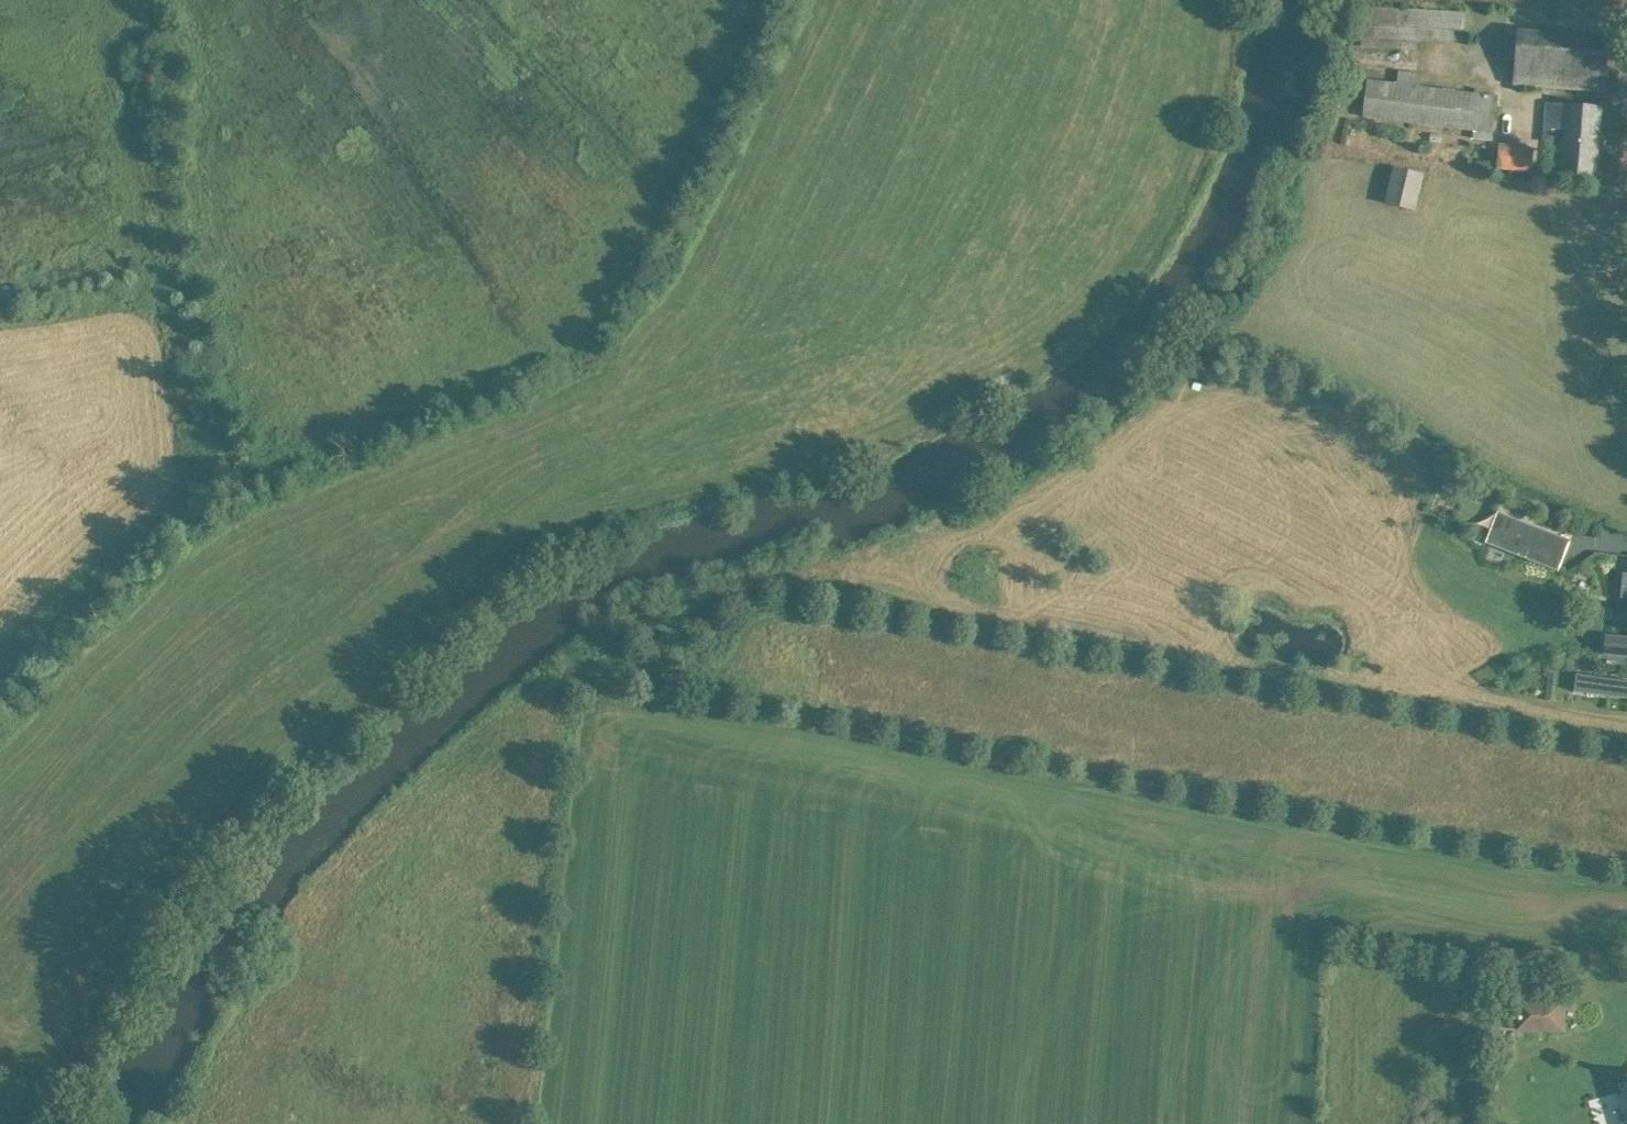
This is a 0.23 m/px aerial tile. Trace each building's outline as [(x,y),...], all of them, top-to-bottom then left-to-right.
[(1466,12),(1363,6),(1361,47),(1417,51),(1418,39),(1464,42),(1466,12)] [(1607,39),(1585,37),(1520,32),(1516,84),(1603,92),(1607,39)] [(1421,76),(1399,73),(1397,83),(1367,79),(1362,116),(1473,131),(1472,139),(1491,141),(1497,97),(1419,87),(1421,76)] [(1545,128),(1552,129),(1551,142),(1563,142),(1560,175),(1574,176),(1596,178),(1602,106),(1580,104),(1547,102),(1545,128)] [(1532,173),(1534,148),(1499,144),(1496,169),(1532,173)] [(1422,174),(1396,168),(1388,203),(1414,209),(1422,174)] [(1559,571),(1571,541),(1498,512),(1486,543),(1559,571)] [(1606,635),(1604,653),(1626,656),(1626,637),(1606,635)] [(1578,675),(1576,692),(1626,698),(1626,681),(1578,675)] [(1523,1001),(1523,1029),(1562,1029),(1562,1001),(1523,1001)]
